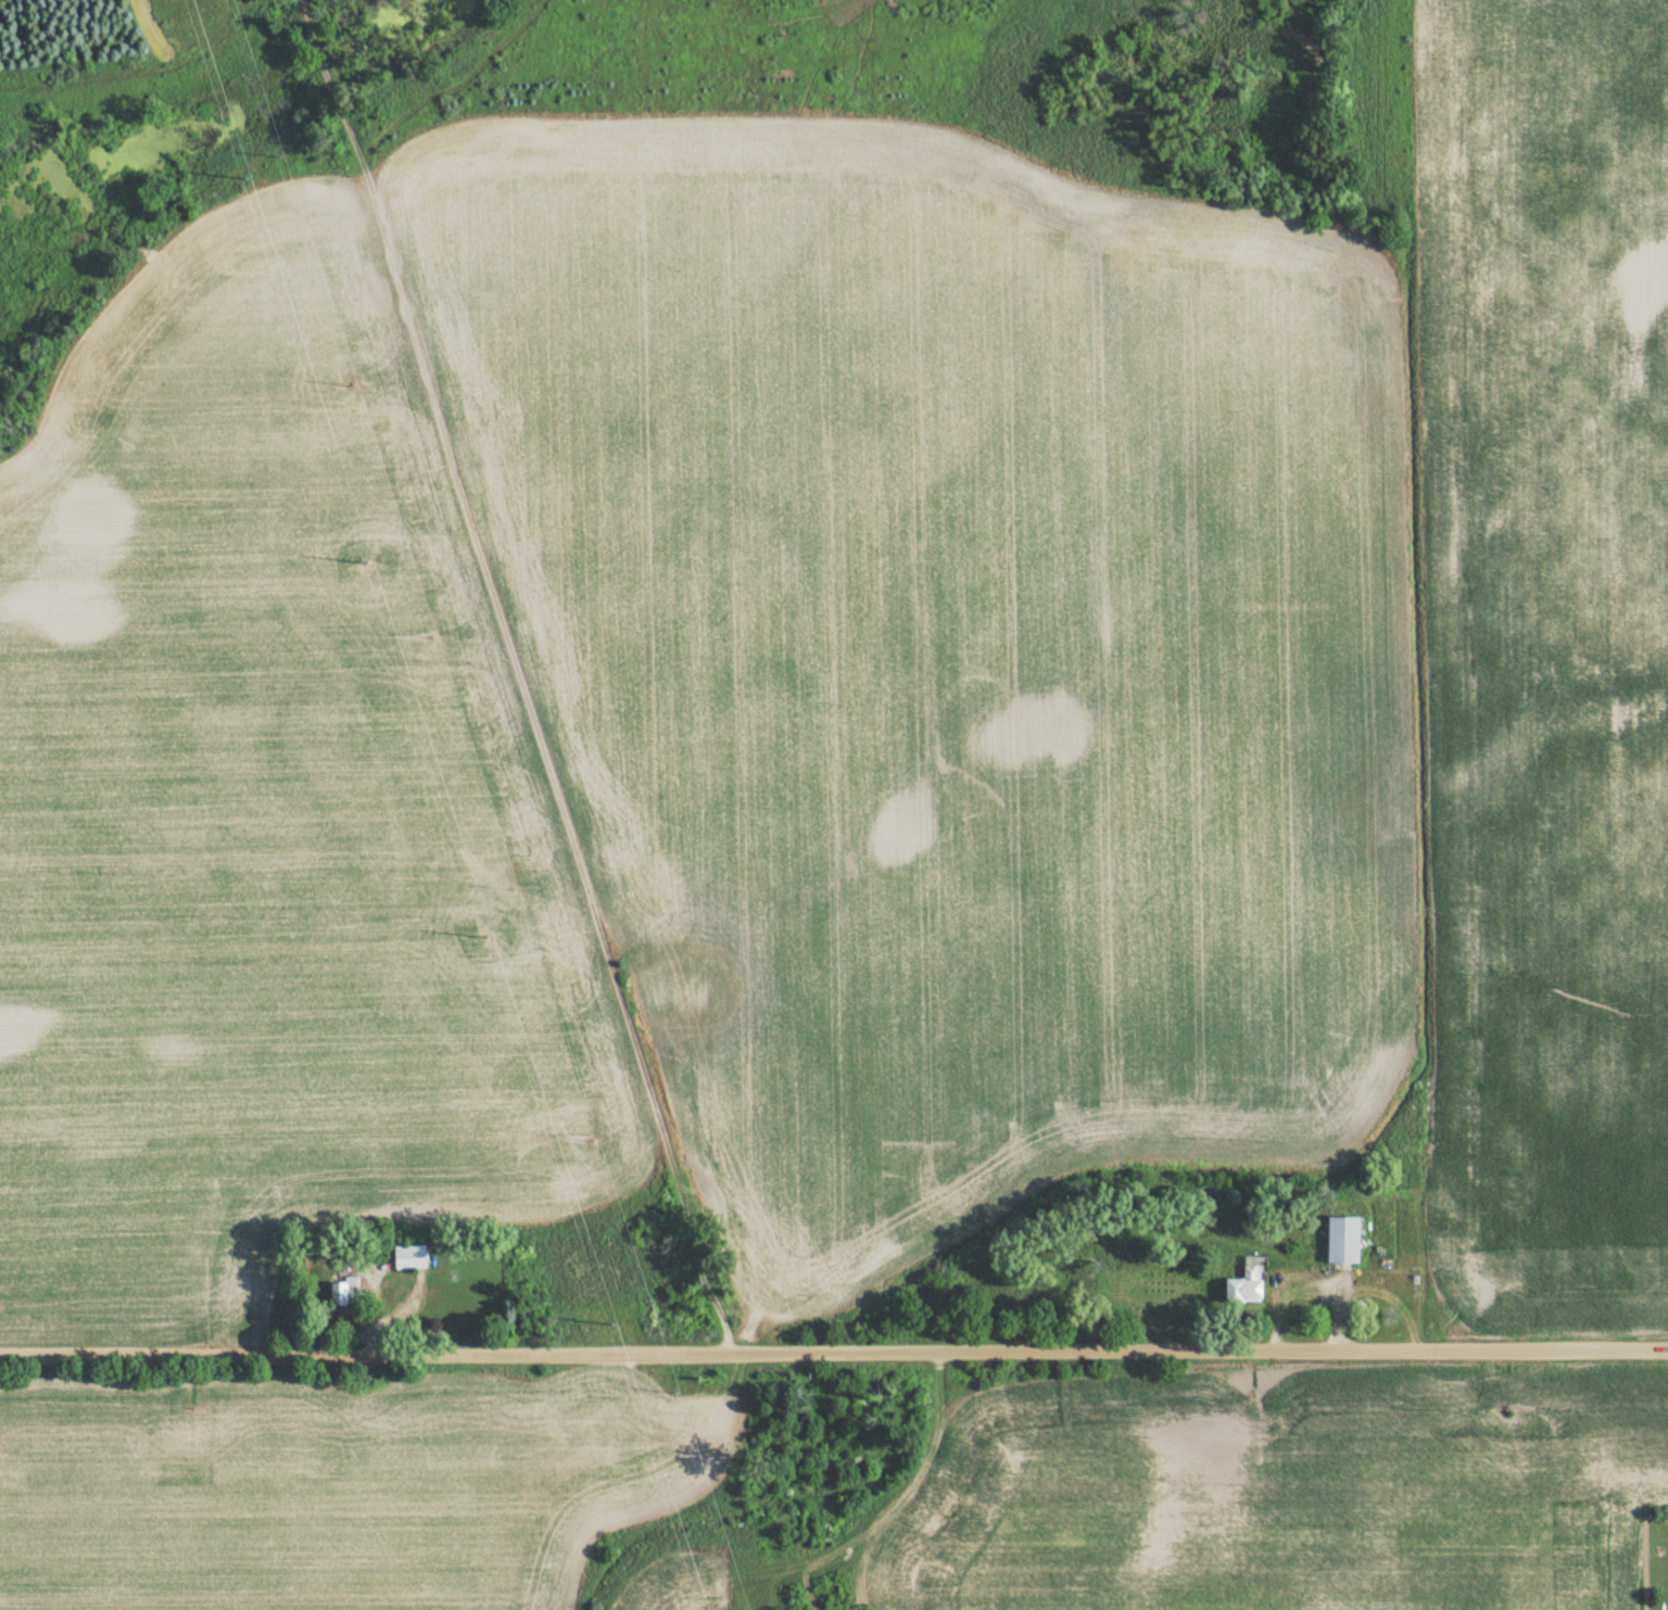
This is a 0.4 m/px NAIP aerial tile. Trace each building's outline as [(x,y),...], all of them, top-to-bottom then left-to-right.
[(1355,1264),(1355,1218),(1323,1218),(1323,1264),(1355,1264)] [(391,1246),(391,1270),(422,1270),(422,1246),(391,1246)] [(1220,1303),(1256,1303),(1256,1267),(1240,1267),(1240,1280),(1220,1280),(1220,1303)] [(331,1283),(331,1306),(360,1306),(360,1278),(342,1278),(342,1283),(331,1283)]
